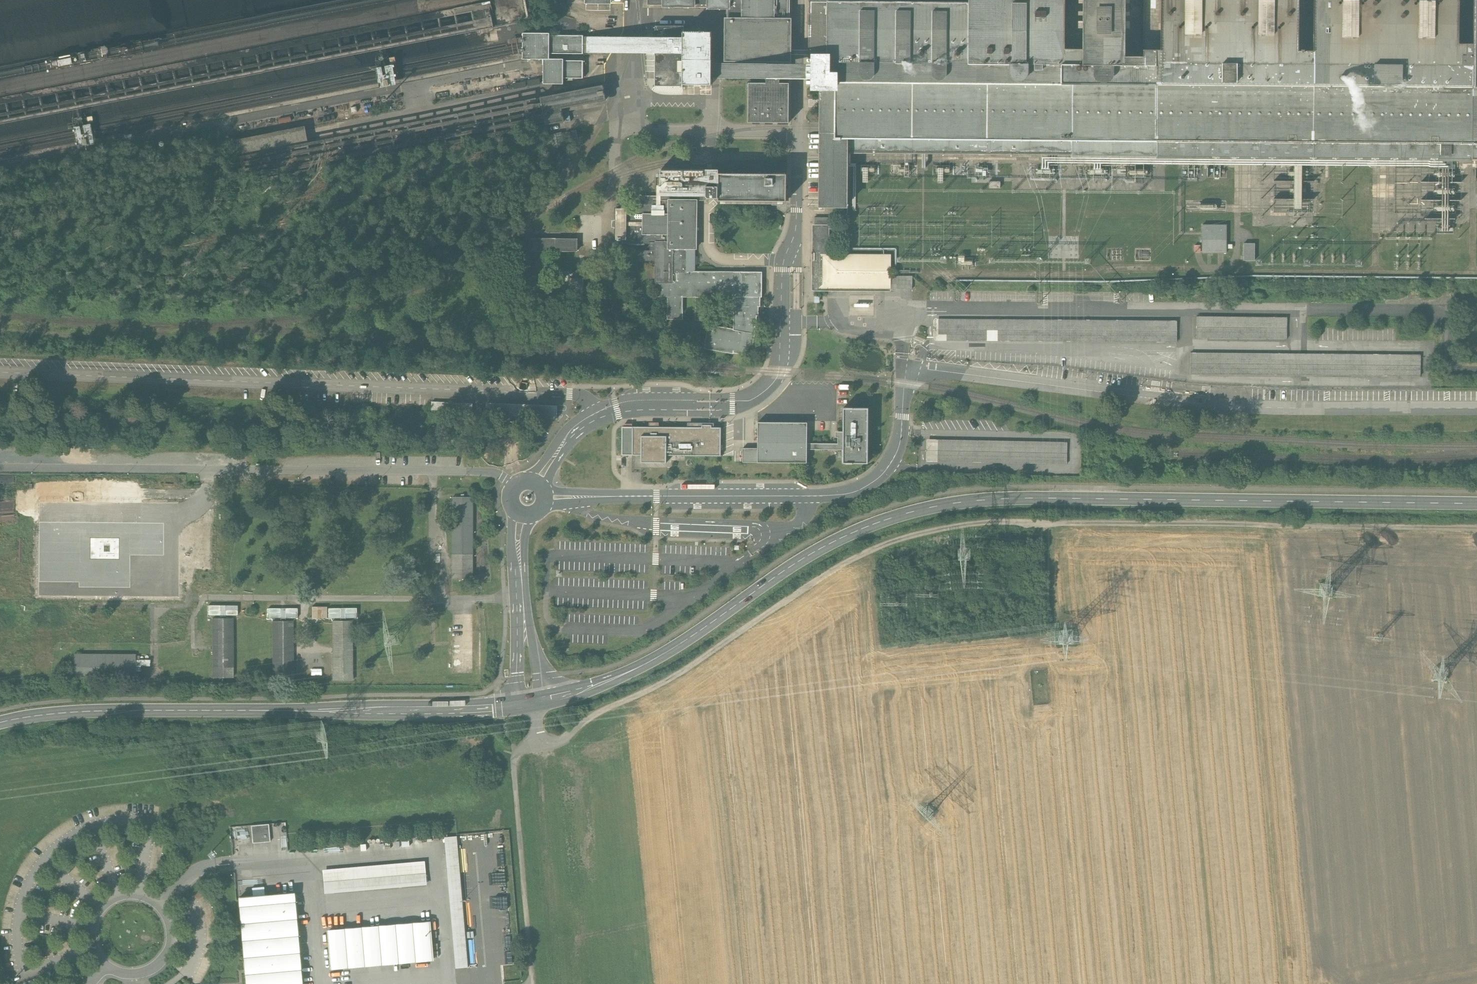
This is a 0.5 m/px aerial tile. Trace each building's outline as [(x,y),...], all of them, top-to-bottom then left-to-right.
[(649,5),(664,5),(664,7),(694,7),(694,5),(708,5),(708,9),(728,9),(728,20),(727,20),(726,60),(767,61),(767,74),(765,75),(765,79),(767,81),(767,84),(749,84),(748,123),(789,124),(790,84),(780,84),(780,81),(782,79),(782,75),(780,73),(779,61),(790,60),(790,21),(789,21),(789,0),(649,0),(649,5)] [(810,56),(816,57),(816,87),(822,88),(820,206),(848,206),(848,153),(1476,159),(1476,0),(811,0),(810,56)] [(0,97),(0,138),(496,42),(488,3),(0,97)] [(441,64),(445,64),(444,54),(428,55),(429,65),(435,64),(435,60),(438,60),(439,71),(441,70),(441,64)] [(787,202),(787,174),(785,175),(785,174),(775,174),(719,174),(719,170),(661,170),(660,197),(640,196),(640,206),(624,206),(624,209),(616,209),(616,241),(624,240),(624,243),(656,244),(656,251),(641,252),(641,261),(656,260),(656,283),(657,283),(657,296),(668,297),(668,319),(682,320),(682,297),(695,297),(695,321),(711,321),(711,309),(701,309),(701,297),(734,297),(734,331),(709,327),(706,348),(752,356),(755,335),(755,326),(757,326),(757,317),(759,317),(759,307),(760,307),(760,298),(766,298),(768,296),(768,280),(762,278),(757,278),(757,273),(741,273),(741,274),(695,273),(695,265),(698,265),(697,257),(695,257),(696,249),(696,201),(706,201),(708,199),(719,199),(719,201),(787,202)] [(891,255),(828,255),(828,218),(814,218),(814,279),(808,280),(808,286),(814,289),(912,289),(912,277),(890,277),(891,255)] [(1199,252),(1226,253),(1226,224),(1200,224),(1199,252)] [(575,251),(575,237),(523,238),(523,270),(539,270),(539,251),(575,251)] [(1242,242),(1242,259),(1253,259),(1253,242),(1242,242)] [(579,291),(580,278),(567,278),(567,290),(579,291)] [(852,311),(866,311),(866,298),(853,297),(852,311)] [(1286,340),(1286,316),(1195,316),(1195,340),(1286,340)] [(936,318),(936,340),(1027,341),(1030,338),(1038,338),(1041,350),(1041,337),(1047,336),(1047,342),(1051,346),(1051,358),(1055,358),(1054,361),(1073,356),(1073,350),(1068,346),(1074,344),(1074,336),(1087,336),(1084,339),(1176,340),(1176,320),(1070,319),(1070,324),(1065,323),(1065,333),(1053,332),(1050,336),(1050,333),(1043,333),(1043,319),(936,318)] [(499,416),(555,417),(555,405),(499,404),(499,416)] [(847,409),(843,409),(843,432),(843,450),(843,464),(846,464),(853,464),(868,464),(869,409),(853,409),(853,408),(847,408),(847,409)] [(807,424),(758,423),(758,449),(743,449),(743,463),(807,463),(807,450),(807,444),(807,424)] [(702,428),(622,427),(622,456),(641,456),(641,463),(666,464),(666,456),(721,457),(721,428),(711,428),(711,426),(702,426),(702,428)] [(807,450),(843,450),(843,432),(838,432),(838,444),(807,444),(807,450)] [(1070,444),(931,441),(930,463),(1069,466),(1070,444)] [(452,579),(473,579),(474,499),(454,498),(452,579)] [(206,603),(206,616),(235,616),(235,603),(206,603)] [(267,606),(266,618),(294,618),(294,606),(267,606)] [(358,606),(319,606),(319,618),(358,618),(358,606)] [(213,678),(233,678),(232,619),(212,619),(213,678)] [(333,680),(354,680),(353,622),(333,622),(333,680)] [(273,682),(294,681),(293,623),(273,623),(273,682)] [(132,675),(132,653),(70,653),(70,675),(132,675)] [(270,825),(252,828),(255,847),(273,844),(270,825)] [(460,837),(447,838),(458,969),(471,968),(460,837)] [(427,864),(325,872),(327,896),(429,887),(427,864)] [(243,898),(251,983),(311,983),(303,892),(243,898)] [(434,923),(331,932),(334,971),(438,962),(434,923)]
